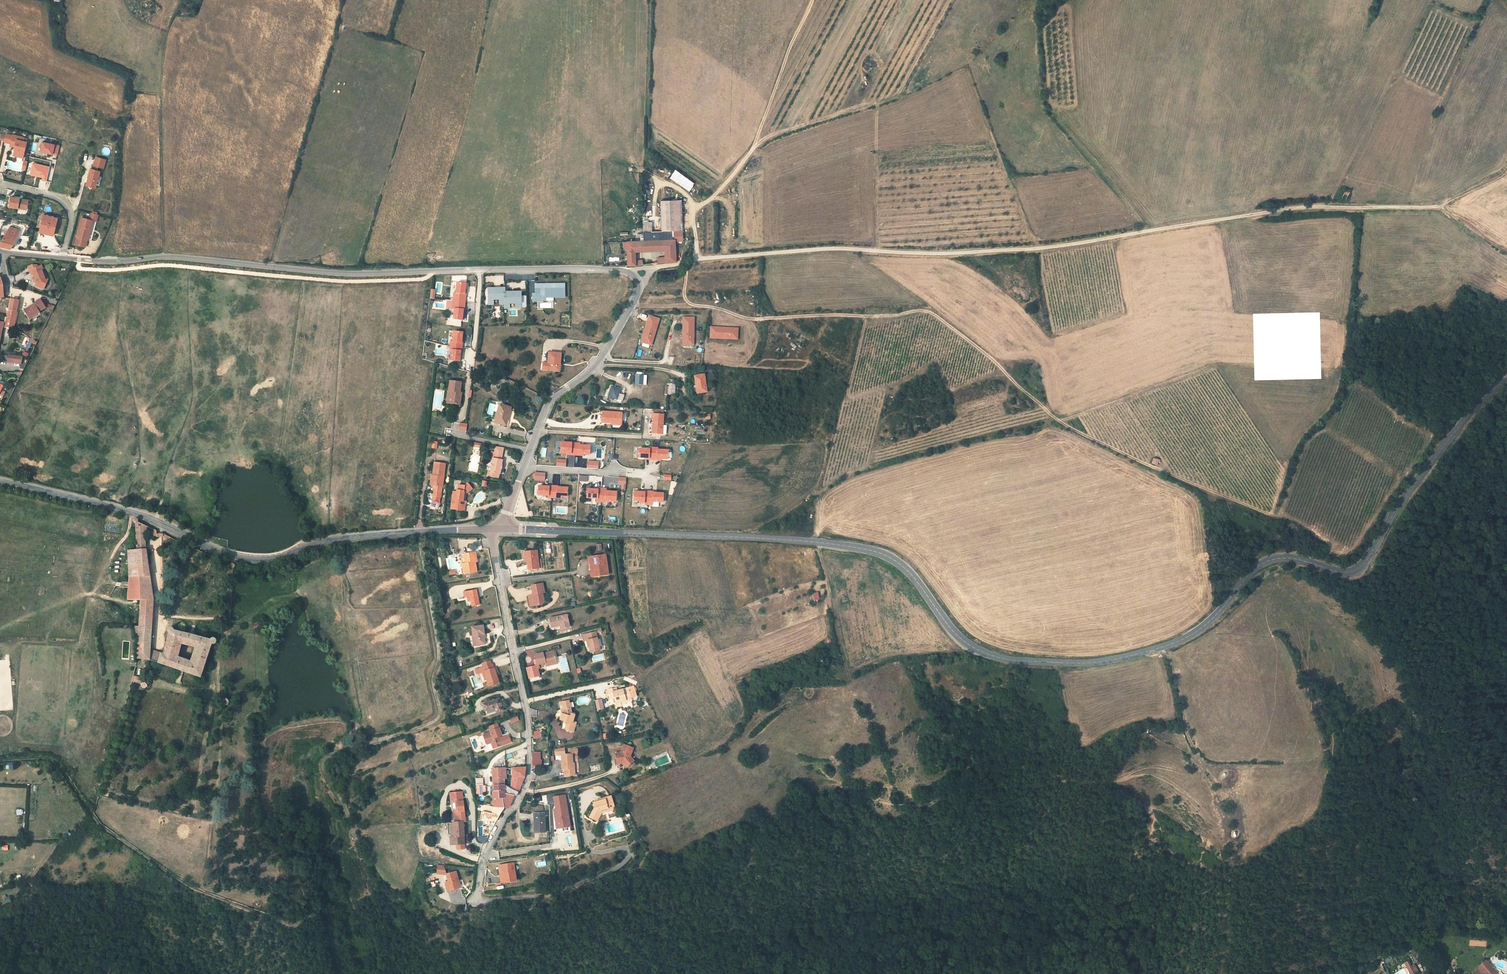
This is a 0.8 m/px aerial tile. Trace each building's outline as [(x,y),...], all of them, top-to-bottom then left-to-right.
[(25,138),(13,135),(10,146),(15,147),(14,150),(17,150),(15,156),(23,158),(27,142),(24,141),(25,138)] [(59,146),(42,142),(40,152),(57,155),(59,146)] [(106,159),(96,156),(93,169),(91,168),(90,174),(91,174),(91,176),(89,175),(88,183),(91,188),(96,185),(97,185),(100,170),(97,169),(98,166),(104,167),(106,159)] [(49,167),(33,164),(30,175),(46,178),(49,167)] [(675,170),(669,178),(689,192),(695,184),(675,170)] [(9,207),(27,209),(28,200),(22,199),(22,200),(19,200),(19,198),(11,196),(9,207)] [(678,198),(657,200),(659,230),(679,229),(678,198)] [(99,212),(92,211),(91,218),(94,219),(97,219),(99,212)] [(44,215),(40,232),(54,236),(59,218),(44,215)] [(91,218),(84,216),(79,235),(80,235),(78,243),(87,245),(88,238),(89,238),(94,219),(91,218)] [(721,236),(730,236),(729,220),(721,220),(721,236)] [(636,222),(637,231),(646,231),(645,222),(636,222)] [(11,250),(21,229),(10,225),(0,244),(0,247),(2,247),(11,250)] [(679,241),(679,229),(659,230),(646,231),(637,231),(637,241),(669,239),(670,241),(679,241)] [(621,242),(621,248),(622,266),(630,265),(630,261),(629,252),(660,250),(661,259),(661,263),(672,262),(670,241),(669,239),(637,241),(621,242)] [(44,267),(41,268),(32,271),(33,276),(35,276),(38,284),(37,287),(46,290),(49,282),(47,282),(44,273),(46,272),(44,267)] [(456,283),(455,293),(453,293),(452,309),(453,309),(452,320),(462,321),(464,308),(465,308),(466,294),(465,294),(466,284),(456,283)] [(564,284),(535,284),(535,293),(533,293),(533,301),(545,301),(545,298),(564,298),(564,284)] [(504,289),(488,289),(488,305),(504,305),(504,309),(521,308),(521,293),(505,293),(504,289)] [(12,301),(11,312),(19,314),(21,303),(16,302),(12,301)] [(38,308),(35,311),(34,309),(29,312),(31,316),(29,317),(33,322),(43,315),(42,314),(48,310),(45,306),(43,301),(40,303),(36,306),(37,307),(38,308)] [(659,320),(648,316),(641,342),(651,345),(659,320)] [(694,318),(683,318),(683,345),(694,345),(694,318)] [(710,327),(710,339),(738,340),(738,328),(710,327)] [(467,334),(463,334),(463,342),(471,342),(471,329),(467,329),(467,334)] [(451,350),(450,361),(460,362),(461,349),(462,349),(463,343),(462,343),(463,332),(453,332),(452,342),(450,342),(449,350),(451,350)] [(547,364),(541,363),(541,371),(560,372),(561,355),(548,354),(547,364)] [(21,371),(22,363),(9,361),(7,369),(21,371)] [(707,390),(705,374),(695,375),(697,392),(707,390)] [(669,384),(668,395),(675,396),(677,384),(674,384),(675,377),(670,376),(669,384)] [(446,393),(444,404),(455,405),(457,395),(455,394),(456,383),(445,382),(443,393),(446,393)] [(619,394),(620,389),(611,387),(611,388),(609,396),(623,400),(624,395),(619,394)] [(497,404),(492,422),(509,426),(513,410),(497,404)] [(603,413),(602,424),(621,425),(622,414),(604,413),(603,413)] [(661,433),(664,415),(653,413),(652,421),(654,421),(653,432),(661,433)] [(561,441),(560,453),(566,453),(566,455),(583,455),(583,454),(589,454),(590,445),(580,444),(580,442),(561,441)] [(649,448),(639,448),(638,457),(645,457),(645,459),(661,460),(661,458),(667,459),(667,449),(658,449),(658,447),(649,447),(649,448)] [(497,472),(498,472),(499,458),(498,458),(499,451),(491,451),(490,457),(489,457),(487,471),(485,471),(485,475),(495,476),(496,472),(497,472)] [(436,475),(439,476),(440,466),(429,464),(428,475),(430,475),(429,486),(429,487),(428,492),(437,493),(438,487),(435,486),(436,475)] [(459,497),(459,492),(466,487),(463,483),(459,487),(453,486),(453,491),(451,490),(451,493),(448,492),(447,501),(450,501),(450,505),(447,505),(447,510),(460,512),(461,507),(455,506),(456,502),(459,502),(459,497)] [(546,486),(538,485),(537,494),(548,495),(548,497),(561,498),(561,496),(567,496),(567,487),(558,486),(558,485),(546,484),(546,486)] [(466,487),(459,492),(459,497),(469,490),(466,487)] [(604,501),(615,501),(616,491),(606,490),(606,488),(599,487),(598,488),(587,487),(586,497),(597,498),(597,502),(604,502),(604,501)] [(634,490),(633,500),(639,500),(639,502),(648,502),(648,504),(652,505),(652,501),(663,502),(663,492),(654,492),(654,491),(651,491),(648,490),(648,491),(644,491),(634,490)] [(210,639),(209,640),(208,641),(172,631),(171,629),(169,628),(167,629),(165,631),(166,633),(166,634),(161,653),(150,649),(153,600),(146,549),(145,538),(146,526),(137,522),(137,520),(136,518),(134,518),(132,519),(131,521),(132,523),(134,524),(135,550),(126,550),(127,577),(126,600),(131,600),(130,626),(137,627),(135,659),(149,660),(156,663),(155,665),(199,680),(210,646),(212,646),(214,645),(215,643),(215,642),(214,640),(213,639),(211,639),(210,639)] [(521,549),(522,558),(523,567),(533,566),(530,548),(521,549)] [(599,552),(582,554),(585,574),(602,571),(599,552)] [(473,573),(471,561),(469,554),(461,555),(463,568),(458,569),(459,575),(473,573)] [(534,581),(523,583),(525,591),(524,591),(526,602),(533,601),(535,598),(534,590),(535,589),(534,581)] [(466,608),(473,606),(472,598),(471,591),(459,593),(460,599),(462,599),(465,598),(465,602),(466,608)] [(544,625),(553,625),(553,627),(562,627),(561,614),(543,615),(544,620),(544,625)] [(478,627),(468,628),(469,636),(471,647),(480,645),(478,635),(479,635),(478,627)] [(574,640),(578,639),(581,652),(590,650),(585,632),(573,634),(574,640)] [(539,664),(550,662),(548,652),(542,653),(542,655),(539,655),(539,654),(537,655),(536,653),(528,655),(530,664),(539,662),(539,664)] [(487,665),(477,668),(478,672),(483,685),(493,682),(487,665)] [(629,696),(626,687),(612,691),(611,688),(606,690),(609,699),(613,697),(616,705),(620,704),(624,702),(623,698),(629,696)] [(495,698),(478,702),(479,707),(496,701),(495,698)] [(595,700),(596,710),(604,709),(602,699),(595,700)] [(496,701),(479,707),(480,710),(490,708),(491,711),(498,709),(496,701)] [(566,719),(567,715),(563,714),(564,711),(562,705),(553,707),(554,712),(553,717),(561,720),(559,728),(567,729),(569,720),(566,719)] [(488,748),(497,745),(494,738),(493,736),(494,735),(497,735),(494,727),(485,730),(485,732),(477,735),(480,743),(485,741),(488,748)] [(615,764),(618,769),(627,763),(623,758),(626,751),(617,747),(613,754),(607,755),(609,765),(615,764)] [(555,766),(558,766),(565,767),(565,761),(566,753),(556,752),(555,766)] [(505,786),(510,787),(511,779),(507,779),(507,768),(493,768),(492,786),(505,786)] [(512,778),(511,788),(518,792),(524,778),(525,768),(512,768),(513,779),(512,778)] [(477,794),(486,793),(485,786),(476,787),(477,794)] [(506,794),(505,791),(493,792),(493,808),(492,813),(485,812),(482,820),(496,822),(505,808),(507,810),(515,796),(506,794)] [(453,804),(463,803),(462,792),(449,793),(451,804),(453,804)] [(565,795),(554,797),(556,809),(553,809),(556,828),(570,826),(565,795)] [(612,796),(605,798),(605,799),(594,803),(595,808),(589,818),(597,822),(602,813),(616,810),(612,796)] [(463,822),(466,821),(463,803),(453,804),(455,822),(463,822)] [(535,833),(546,832),(545,813),(534,814),(535,833)] [(455,822),(453,823),(454,837),(450,837),(451,846),(464,844),(463,822),(455,822)] [(499,866),(502,883),(516,881),(514,864),(499,866)] [(455,873),(447,875),(449,882),(445,883),(448,891),(460,887),(455,873)] [(1423,953),(1417,943),(1414,944),(1420,955),(1423,953)] [(1483,961),(1472,973),(1498,973),(1497,973),(1483,961)]
